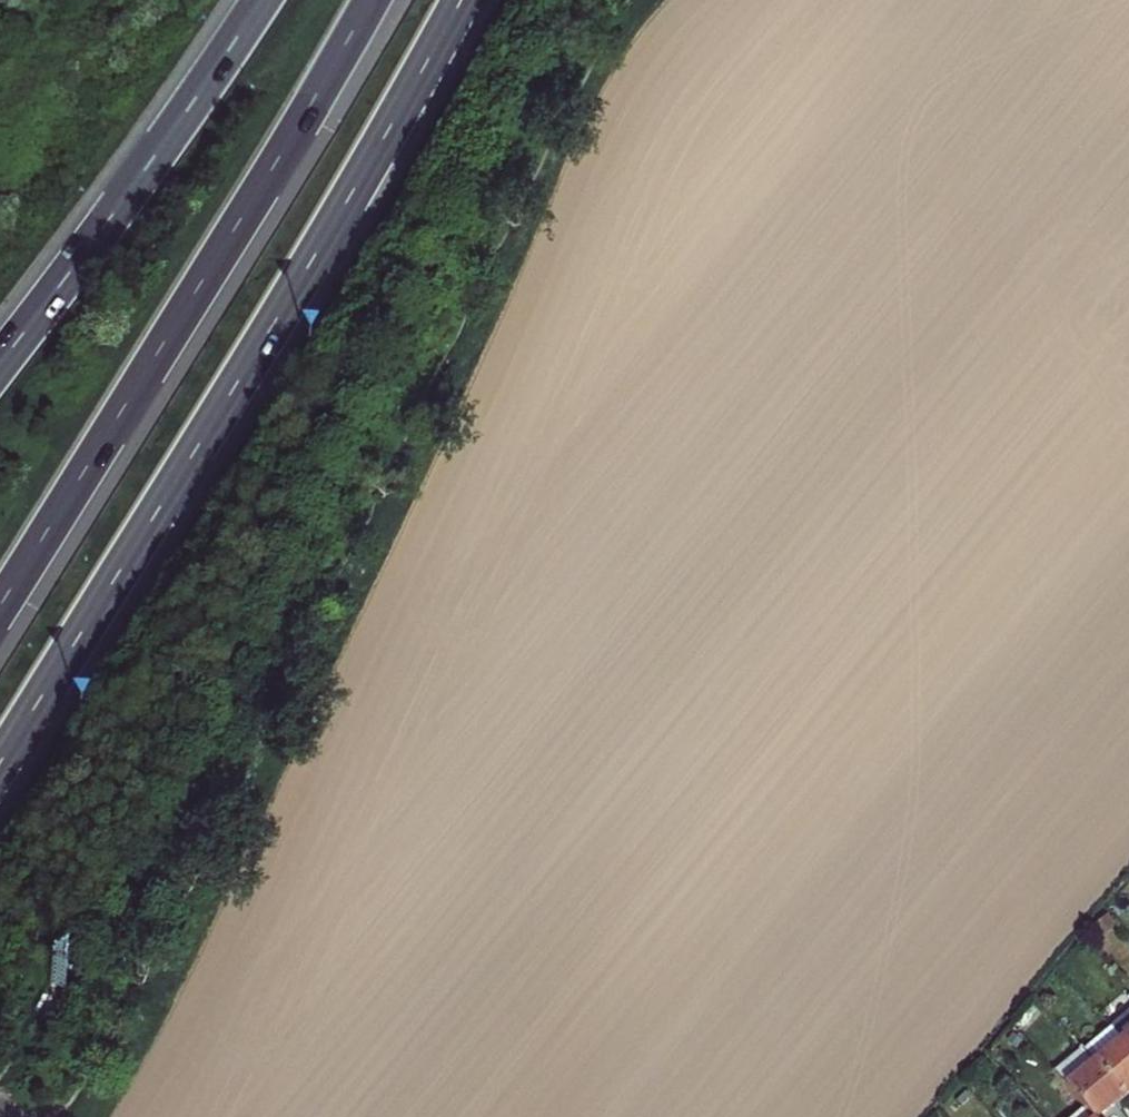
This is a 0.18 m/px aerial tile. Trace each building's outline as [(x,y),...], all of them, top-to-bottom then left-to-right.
[(1121,1019),(1128,1014),(1123,1008),(1117,1014),(1121,1019)] [(1128,1014),(1121,1019),(1110,1028),(1128,1050),(1128,1013),(1128,1014)] [(1122,1099),(1128,1093),(1128,1050),(1110,1028),(1082,1052),(1122,1099)] [(1083,1110),(1089,1116),(1101,1116),(1122,1099),(1082,1052),(1054,1075),(1083,1110)]
